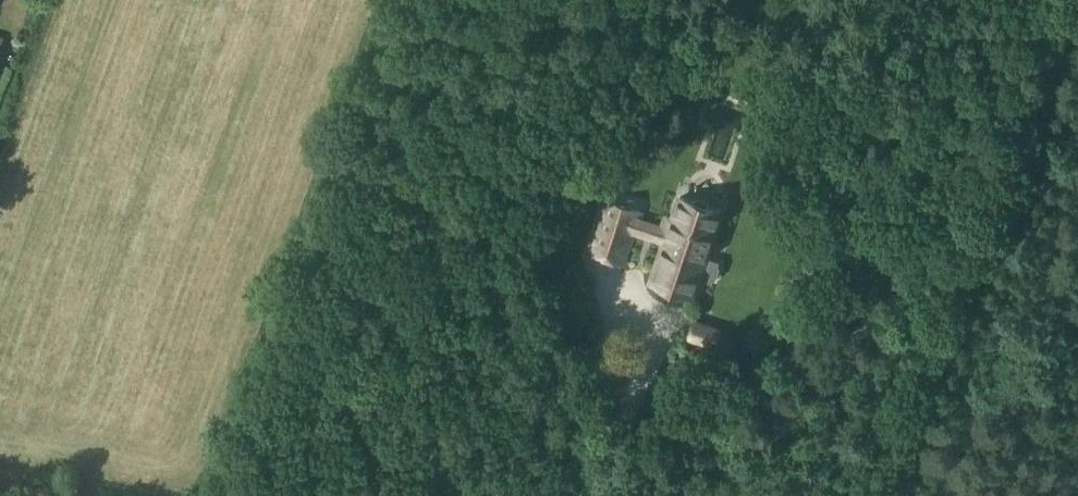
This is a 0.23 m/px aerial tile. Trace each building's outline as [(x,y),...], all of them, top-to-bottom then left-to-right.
[(633,231),(665,241),(652,281),(694,295),(723,211),(679,196),(672,216),(665,214),(661,225),(640,218),(642,211),(608,199),(590,252),(622,263),(633,231)] [(688,340),(716,349),(723,327),(695,318),(688,340)]
